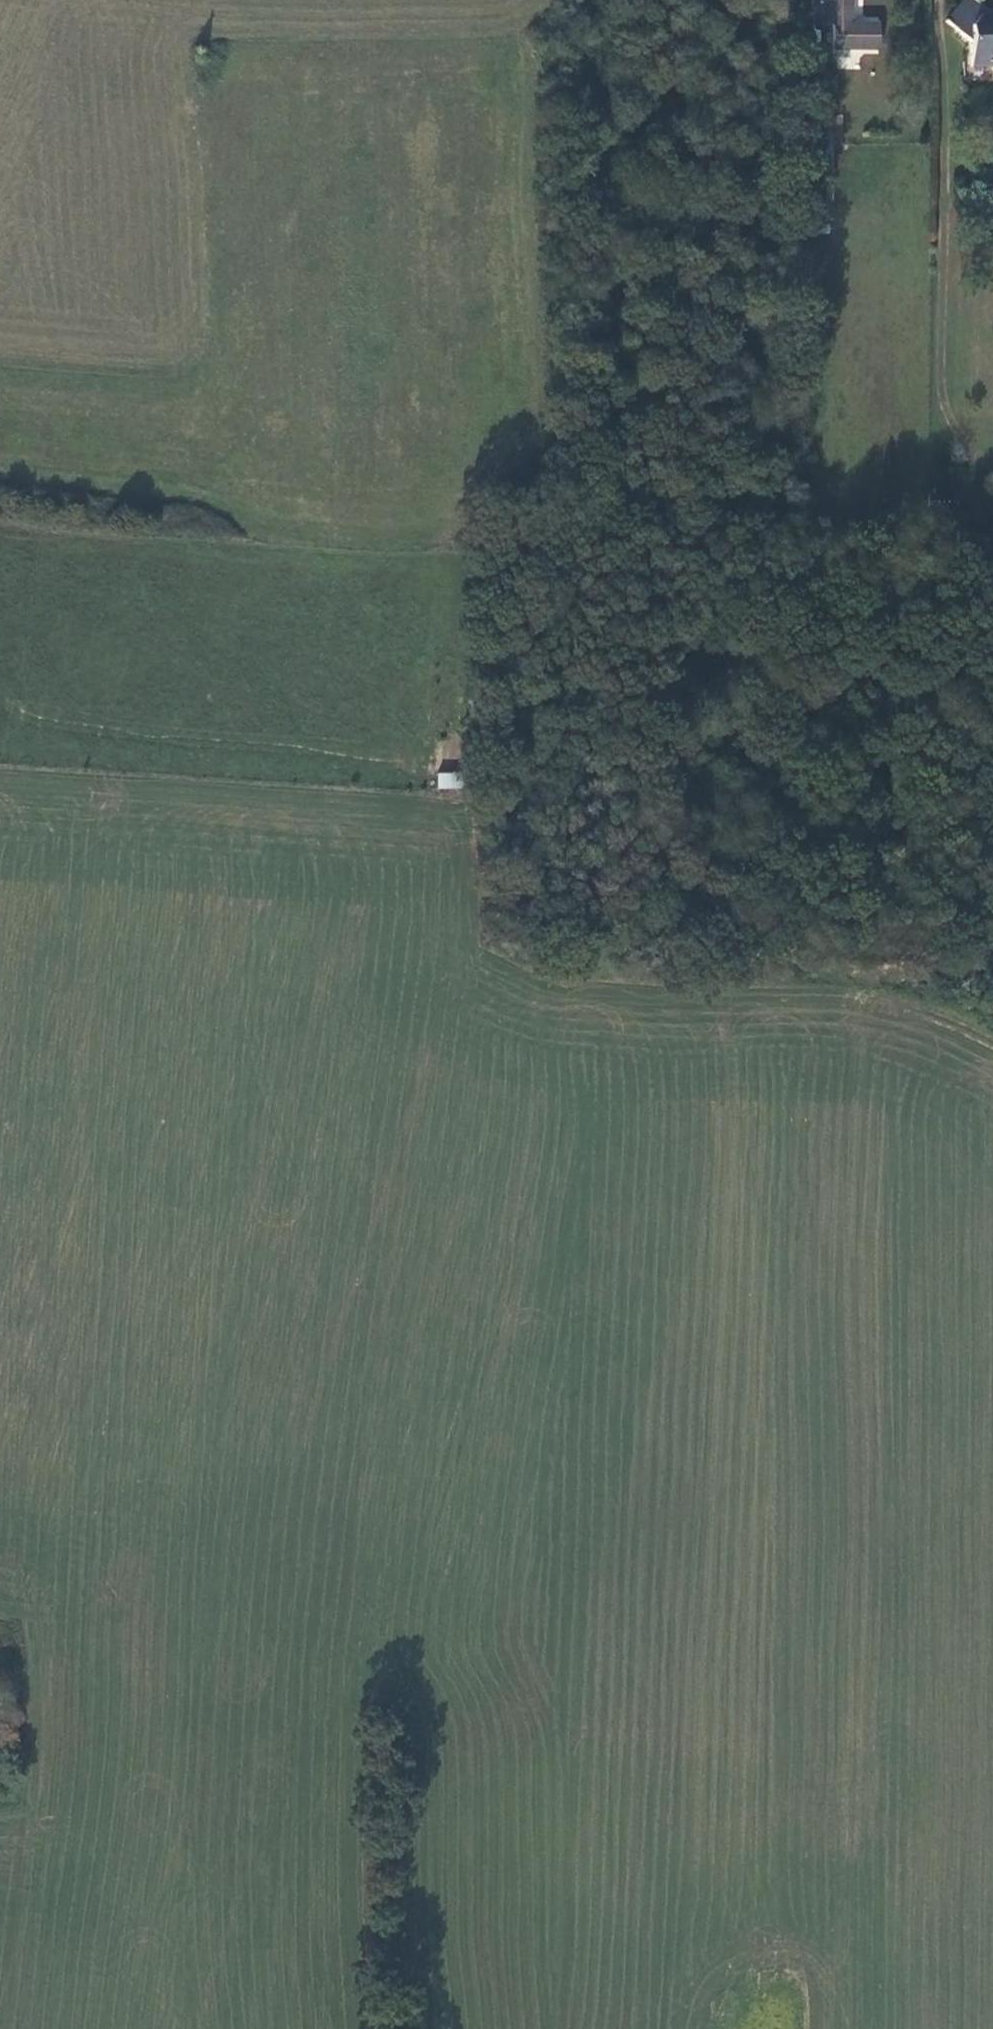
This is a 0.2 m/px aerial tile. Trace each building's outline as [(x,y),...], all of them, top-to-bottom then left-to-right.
[(810,31),(826,32),(825,55),(871,56),(872,30),(846,29),(846,0),(811,0),(810,31)] [(986,19),(961,0),(960,0),(941,26),(965,47),(965,68),(988,68),(988,60),(992,60),(992,19),(986,19)] [(437,772),(438,788),(462,787),(461,771),(437,772)]
